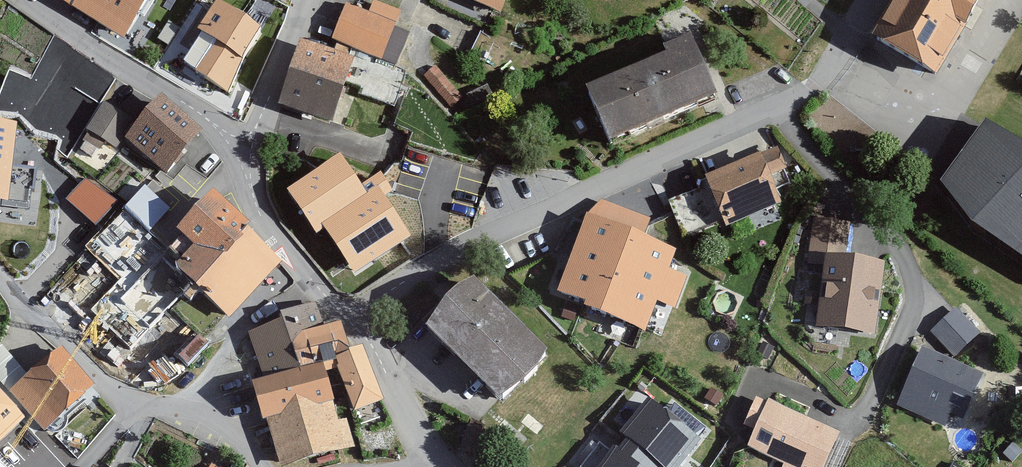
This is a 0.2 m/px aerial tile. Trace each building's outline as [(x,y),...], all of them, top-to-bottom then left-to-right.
[(120,44),(149,0),(53,0),(120,44)] [(214,0),(211,0),(192,33),(209,42),(191,73),(222,91),(260,27),(214,0)] [(381,62),(401,13),(370,0),(365,13),(342,3),(327,39),(381,62)] [(503,18),(509,0),(454,0),(503,18)] [(975,0),(895,0),(870,47),(932,80),(975,0)] [(346,60),(291,42),(271,106),(326,124),(346,60)] [(714,96),(687,42),(573,98),(600,152),(714,96)] [(23,115),(32,74),(5,68),(0,89),(0,110),(23,115)] [(88,128),(119,146),(136,117),(105,99),(88,128)] [(198,130),(153,99),(121,145),(166,176),(198,130)] [(8,203),(17,126),(0,124),(0,203),(8,203)] [(79,146),(103,163),(114,148),(90,131),(79,146)] [(976,132),(928,190),(1021,266),(1021,170),(976,132)] [(339,152),(284,188),(315,234),(325,228),(321,223),(367,193),(339,152)] [(786,198),(764,153),(694,186),(716,232),(786,198)] [(66,198),(93,221),(114,196),(86,173),(66,198)] [(148,183),(99,234),(123,258),(173,206),(148,183)] [(380,185),(367,193),(321,223),(325,228),(354,273),(412,235),(380,185)] [(212,191),(177,227),(194,243),(174,263),(229,317),(284,261),(212,191)] [(638,316),(664,234),(579,206),(552,289),(638,316)] [(877,266),(816,260),(810,328),(870,334),(877,266)] [(543,351),(470,280),(419,331),(492,403),(543,351)] [(931,332),(957,356),(982,328),(956,305),(931,332)] [(339,345),(321,306),(248,338),(265,378),(339,345)] [(944,427),(974,371),(923,344),(893,401),(944,427)] [(93,389),(57,347),(9,388),(45,430),(93,389)] [(379,407),(357,351),(329,362),(350,418),(379,407)] [(327,396),(318,369),(244,394),(253,422),(327,396)] [(0,386),(0,441),(28,416),(0,386)] [(653,401),(615,442),(643,466),(677,466),(699,442),(653,401)] [(760,403),(744,455),(782,466),(823,466),(836,426),(760,403)] [(333,406),(263,429),(276,466),(281,466),(346,446),(333,406)] [(609,450),(593,466),(628,466),(609,450)]
